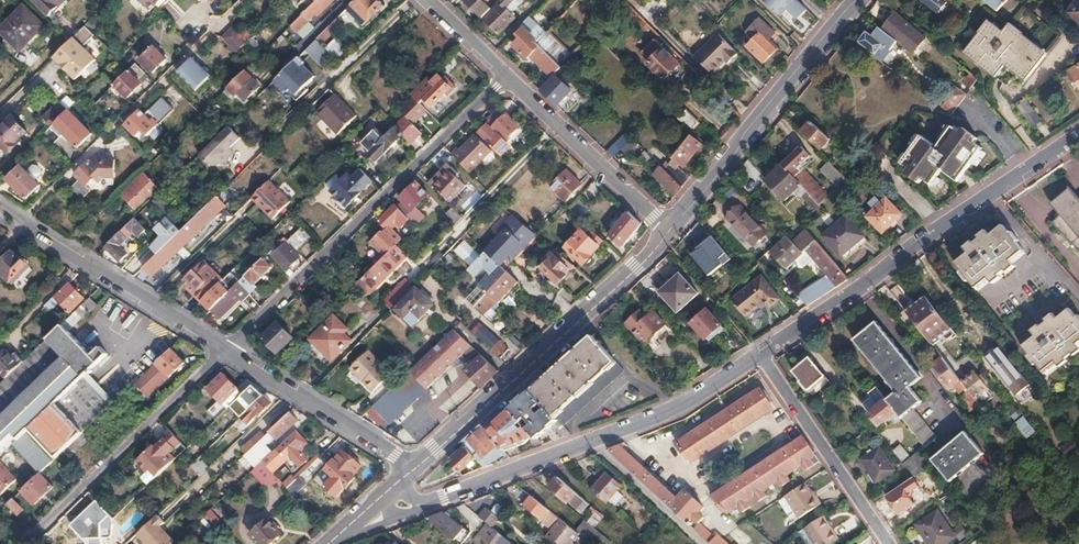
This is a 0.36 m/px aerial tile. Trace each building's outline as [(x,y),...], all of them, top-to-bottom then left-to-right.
[(66,0),(47,0),(39,7),(54,22),(62,13),(58,8),(66,0)] [(332,0),(317,0),(316,1),(291,25),(297,31),(315,13),(317,15),(332,0)] [(346,10),(360,25),(365,20),(367,21),(381,7),(375,0),(356,0),(346,10)] [(483,17),(492,8),(486,2),(487,0),(465,0),(483,17)] [(485,19),(499,33),(515,17),(511,12),(523,0),(499,0),(494,5),(496,7),(485,19)] [(780,15),(787,7),(793,13),(795,11),(799,15),(806,9),(797,0),(765,0),(780,15)] [(939,13),(947,3),(945,1),(946,0),(923,0),(939,13)] [(998,13),(1006,3),(1002,0),(983,0),(998,13)] [(1069,13),(1078,21),(1078,1),(1069,13)] [(23,7),(0,30),(0,32),(7,39),(31,15),(23,7)] [(893,8),(880,23),(901,41),(900,43),(912,52),(926,36),(893,8)] [(19,51),(43,27),(31,15),(7,39),(19,51)] [(316,39),(321,44),(343,22),(339,17),(316,39)] [(519,36),(512,44),(527,58),(530,54),(552,76),(562,66),(560,65),(537,42),(544,35),(527,18),(519,27),(521,29),(517,33),(519,36)] [(755,37),(747,46),(763,62),(777,48),(772,43),(778,37),(762,21),(750,33),(755,37)] [(992,24),(967,55),(993,75),(1002,64),(1018,77),(1021,73),(1029,79),(1045,57),(1008,27),(1004,33),(992,24)] [(223,37),(236,50),(246,40),(241,35),(234,27),(223,37)] [(867,30),(859,41),(883,60),(897,41),(878,27),(872,34),(867,30)] [(247,41),(251,37),(245,31),(241,35),(246,40),(247,41)] [(719,33),(695,56),(712,73),(726,59),(729,62),(738,54),(735,51),(736,49),(719,33)] [(257,42),(251,37),(247,41),(252,46),(257,42)] [(55,97),(68,109),(82,95),(75,87),(84,78),(80,74),(95,59),(74,38),(69,42),(54,57),(74,77),(55,96),(55,97)] [(346,50),(335,39),(326,48),(336,60),(346,50)] [(167,59),(153,45),(139,59),(153,72),(167,59)] [(653,62),(650,65),(663,79),(673,69),(674,71),(679,67),(677,65),(678,63),(665,49),(662,52),(660,50),(650,59),(653,62)] [(276,78),(287,90),(291,86),(301,96),(308,90),(305,87),(313,79),(316,76),(304,64),(304,62),(298,56),(276,78)] [(195,90),(210,75),(192,57),(177,72),(195,90)] [(425,99),(433,107),(447,93),(450,97),(457,90),(450,82),(448,83),(441,76),(451,66),(446,61),(434,73),(438,77),(432,82),(437,87),(425,99)] [(135,63),(115,84),(128,97),(141,83),(139,81),(146,74),(135,63)] [(1069,72),(1078,87),(1078,65),(1069,72)] [(245,100),(260,85),(245,71),(228,87),(237,96),(238,94),(245,100)] [(556,75),(541,89),(557,105),(572,90),(556,75)] [(297,100),(301,96),(291,86),(287,90),(294,96),(297,100)] [(973,86),(967,95),(973,101),(980,95),(973,86)] [(335,132),(353,114),(328,88),(310,106),(335,132)] [(953,90),(949,95),(951,96),(960,103),(964,98),(953,90)] [(951,96),(942,108),(952,115),(960,103),(951,96)] [(68,109),(55,97),(39,112),(52,125),(67,110),(68,109)] [(426,109),(415,97),(400,111),(405,116),(412,123),(426,109)] [(196,118),(201,113),(189,101),(184,107),(195,119),(196,118)] [(1025,101),(1017,107),(1031,127),(1040,121),(1025,101)] [(201,113),(196,118),(203,125),(213,115),(206,108),(201,113)] [(52,125),(51,126),(59,135),(61,137),(64,134),(78,120),(67,110),(52,125)] [(152,119),(150,121),(139,110),(124,125),(141,141),(158,125),(152,119)] [(487,143),(501,156),(510,147),(505,142),(520,127),(506,113),(503,116),(499,110),(485,122),(488,125),(480,132),(489,141),(487,143)] [(685,110),(678,118),(690,130),(698,123),(685,110)] [(336,134),(355,116),(353,114),(335,132),(336,134)] [(30,134),(13,116),(1,128),(0,127),(0,149),(3,149),(5,148),(10,154),(11,152),(13,155),(25,143),(23,141),(30,134)] [(412,123),(405,116),(395,127),(402,135),(404,137),(407,145),(420,132),(412,123)] [(91,134),(78,120),(64,134),(78,147),(91,134)] [(811,121),(802,131),(822,148),(831,139),(811,121)] [(43,134),(52,143),(59,135),(51,126),(43,134)] [(227,148),(238,137),(227,126),(197,155),(206,164),(225,165),(227,163),(226,158),(232,152),(227,148)] [(374,163),(402,135),(395,127),(385,137),(376,127),(361,142),(370,151),(366,155),(374,163)] [(920,138),(900,166),(907,172),(905,175),(919,185),(921,182),(929,188),(943,170),(946,172),(952,164),(958,169),(959,167),(966,172),(983,149),(975,143),(978,140),(964,129),(961,133),(954,127),(935,152),(933,151),(935,149),(920,138)] [(451,153),(469,171),(490,150),(474,134),(459,150),(457,148),(451,153)] [(669,165),(664,169),(682,187),(689,178),(678,166),(681,163),(685,167),(702,144),(691,135),(669,165)] [(632,138),(621,150),(626,155),(637,144),(632,138)] [(802,146),(783,164),(802,184),(805,188),(819,203),(827,196),(803,170),(806,167),(802,163),(810,155),(802,146)] [(646,150),(641,155),(647,162),(652,156),(646,150)] [(96,155),(90,161),(96,167),(104,159),(96,155)] [(257,156),(249,164),(254,168),(263,159),(258,155),(257,156)] [(90,161),(89,159),(74,174),(78,179),(70,187),(82,198),(90,190),(85,185),(94,177),(98,182),(103,177),(114,178),(114,160),(104,159),(96,167),(90,161)] [(178,163),(175,159),(168,165),(172,169),(178,163)] [(830,162),(822,170),(839,187),(847,179),(830,162)] [(783,164),(766,179),(785,199),(802,184),(783,164)] [(946,172),(945,173),(958,183),(966,172),(959,167),(958,169),(952,164),(946,172)] [(26,198),(39,184),(20,165),(6,179),(26,198)] [(661,166),(654,173),(676,194),(682,187),(664,169),(661,166)] [(745,185),(753,193),(765,181),(749,167),(743,173),(750,179),(745,185)] [(566,200),(581,184),(567,169),(551,186),(566,200)] [(434,186),(450,201),(463,188),(456,180),(459,178),(452,171),(449,173),(448,172),(434,186)] [(463,177),(470,184),(476,179),(469,171),(463,177)] [(158,186),(145,172),(121,195),(135,209),(158,186)] [(363,190),(348,174),(333,189),(331,191),(346,207),(363,190)] [(290,199),(270,178),(252,196),(272,217),(290,199)] [(482,196),(488,191),(476,179),(470,184),(482,196)] [(429,194),(417,181),(400,198),(403,201),(397,207),(407,217),(413,211),(429,194)] [(1049,203),(1060,215),(1056,218),(1078,245),(1078,199),(1069,187),(1049,203)] [(805,188),(800,192),(815,209),(820,204),(819,203),(805,188)] [(157,252),(141,267),(150,276),(152,274),(160,283),(169,274),(162,266),(168,260),(166,258),(174,250),(176,252),(225,205),(221,200),(226,195),(222,190),(180,231),(157,252)] [(166,216),(171,212),(157,195),(151,200),(166,216)] [(886,198),(867,216),(883,232),(902,214),(886,198)] [(570,210),(575,215),(584,206),(579,201),(570,210)] [(738,201),(725,214),(746,236),(759,223),(738,201)] [(392,229),(397,224),(401,228),(409,220),(407,217),(397,207),(395,205),(378,222),(387,230),(384,233),(381,231),(371,241),(385,256),(396,245),(402,239),(392,229)] [(457,222),(462,217),(452,207),(447,212),(457,222)] [(216,220),(222,226),(232,216),(226,210),(216,220)] [(535,236),(511,212),(501,222),(506,227),(484,249),(485,254),(499,267),(508,258),(510,260),(535,236)] [(619,223),(631,235),(642,224),(629,212),(619,223)] [(518,219),(536,235),(540,230),(522,214),(518,219)] [(847,215),(823,236),(841,257),(848,250),(847,248),(863,234),(847,215)] [(139,236),(146,229),(134,217),(106,246),(119,260),(128,252),(124,248),(127,247),(123,242),(130,235),(128,233),(132,229),(139,236)] [(154,228),(157,231),(169,219),(167,217),(154,228)] [(157,252),(180,231),(169,219),(157,231),(160,235),(150,245),(157,252)] [(294,220),(281,234),(284,237),(298,224),(294,220)] [(619,223),(613,228),(608,234),(621,246),(631,235),(619,223)] [(759,223),(746,236),(752,242),(765,230),(759,223)] [(284,238),(292,245),(306,232),(298,224),(284,237),(284,238)] [(968,253),(955,263),(962,271),(960,273),(967,282),(969,280),(976,289),(989,278),(993,284),(1001,278),(999,275),(1005,270),(1007,272),(1015,266),(1010,261),(1023,251),(1016,242),(1019,240),(1012,232),(1010,234),(1003,225),(990,235),(986,230),(978,236),(980,238),(973,243),(971,241),(964,247),(968,253)] [(562,243),(584,265),(605,242),(589,228),(584,233),(578,227),(562,243)] [(205,238),(210,234),(204,228),(200,232),(205,238)] [(806,229),(793,241),(803,252),(805,250),(816,240),(806,229)] [(730,258),(710,235),(689,254),(708,276),(730,258)] [(787,235),(769,252),(785,268),(803,252),(793,241),(787,235)] [(816,240),(805,250),(828,275),(838,286),(849,278),(816,240)] [(286,243),(272,256),(286,270),(299,257),(286,243)] [(361,279),(357,283),(367,293),(406,255),(396,245),(385,256),(366,274),(361,279)] [(456,254),(470,268),(471,268),(479,259),(465,245),(456,254)] [(10,281),(30,262),(21,253),(20,254),(14,248),(11,251),(0,262),(0,271),(10,281)] [(568,276),(566,274),(573,266),(554,250),(547,258),(549,260),(541,269),(537,274),(557,294),(563,287),(560,285),(568,276)] [(361,279),(366,274),(347,254),(342,260),(361,279)] [(435,264),(441,258),(437,254),(431,260),(435,264)] [(465,299),(474,308),(506,275),(499,267),(485,254),(479,259),(471,268),(470,268),(467,272),(474,278),(484,268),(491,274),(465,299)] [(239,282),(247,291),(272,267),(270,265),(273,262),(266,255),(263,258),(240,281),(239,282)] [(186,287),(200,301),(219,282),(222,280),(207,266),(201,272),(196,267),(183,279),(188,285),(186,287)] [(222,280),(219,282),(223,286),(229,292),(239,282),(240,281),(230,272),(222,280)] [(472,310),(481,317),(489,309),(493,304),(495,306),(506,294),(509,297),(518,289),(516,285),(506,275),(474,308),(472,310)] [(828,275),(790,300),(800,312),(838,286),(828,275)] [(677,276),(657,294),(675,315),(695,297),(677,276)] [(762,276),(734,301),(748,317),(765,303),(770,308),(781,298),(762,276)] [(412,287),(404,280),(393,291),(401,299),(412,287)] [(70,311),(83,297),(68,282),(45,305),(50,310),(60,301),(70,311)] [(210,310),(229,292),(223,286),(219,282),(200,301),(210,310)] [(247,291),(239,282),(229,292),(210,310),(218,319),(240,298),(243,301),(250,294),(247,291)] [(409,331),(433,306),(415,289),(391,314),(409,331)] [(388,312),(401,299),(393,291),(382,302),(380,304),(388,312)] [(924,296),(913,305),(938,336),(950,326),(924,296)] [(77,309),(84,317),(85,319),(98,306),(89,297),(77,309)] [(240,298),(218,319),(221,322),(243,301),(240,298)] [(913,305),(906,311),(931,342),(938,336),(913,305)] [(1022,346),(1028,354),(1027,356),(1034,366),(1036,364),(1042,372),(1055,362),(1059,367),(1067,361),(1065,358),(1072,353),(1074,356),(1078,351),(1078,347),(1077,344),(1078,343),(1078,317),(1078,316),(1076,318),(1069,308),(1056,318),(1051,312),(1044,318),(1046,321),(1040,326),(1038,324),(1030,330),(1034,336),(1022,346)] [(70,331),(84,317),(77,309),(62,323),(70,331)] [(481,317),(489,324),(493,320),(496,317),(489,309),(481,317)] [(721,325),(708,310),(693,323),(706,338),(721,325)] [(666,324),(654,311),(647,318),(640,311),(628,323),(646,343),(666,324)] [(499,315),(496,317),(493,320),(493,324),(496,324),(499,322),(498,322),(499,320),(500,319),(503,322),(509,321),(509,316),(505,312),(500,315),(499,315)] [(346,330),(332,316),(308,339),(324,354),(344,335),(342,333),(346,330)] [(293,337),(278,321),(262,338),(276,353),(293,337)] [(876,321),(854,340),(896,393),(887,401),(896,412),(924,446),(925,448),(937,438),(913,409),(922,402),(910,387),(921,377),(876,321)] [(83,377),(88,372),(107,354),(100,347),(96,351),(93,347),(89,350),(70,331),(62,323),(35,350),(23,362),(6,378),(0,384),(0,456),(13,444),(40,473),(58,456),(63,450),(83,432),(111,406),(83,377)] [(501,360),(509,350),(483,326),(475,335),(492,351),(501,360)] [(452,331),(415,366),(404,376),(372,407),(389,424),(464,353),(471,360),(463,368),(481,387),(498,372),(452,331)] [(324,354),(329,360),(349,341),(344,335),(324,354)] [(532,391),(564,427),(624,372),(592,337),(532,391)] [(23,362),(7,345),(0,352),(0,372),(6,378),(23,362)] [(184,363),(170,349),(155,364),(139,379),(152,392),(168,377),(184,363)] [(802,363),(793,371),(800,379),(799,380),(808,390),(825,376),(806,353),(799,359),(802,363)] [(370,396),(388,379),(364,356),(348,371),(362,385),(360,386),(370,396)] [(943,357),(933,365),(952,389),(956,386),(961,392),(967,387),(962,380),(943,357)] [(398,369),(404,376),(415,366),(408,359),(398,369)] [(1008,360),(995,370),(1015,395),(1028,384),(1008,360)] [(974,370),(962,380),(967,387),(970,390),(977,398),(988,389),(974,370)] [(111,406),(115,401),(88,372),(83,377),(111,406)] [(218,401),(207,412),(215,422),(228,409),(233,404),(253,385),(254,384),(247,379),(237,389),(222,373),(206,389),(218,401)] [(244,415),(264,396),(253,385),(233,404),(244,415)] [(871,398),(861,406),(878,427),(896,412),(887,401),(876,387),(869,393),(868,394),(871,398)] [(761,392),(759,389),(674,445),(687,464),(775,406),(765,390),(761,392)] [(970,390),(962,397),(972,410),(980,403),(977,398),(970,390)] [(534,434),(538,438),(552,425),(562,437),(571,434),(564,427),(532,391),(512,409),(534,434)] [(244,415),(240,419),(246,425),(259,414),(260,414),(271,404),(264,396),(244,415)] [(215,422),(211,425),(216,431),(233,414),(228,409),(215,422)] [(523,445),(534,434),(512,409),(487,432),(505,451),(523,445)] [(279,441),(299,422),(290,412),(269,431),(279,441)] [(1021,413),(1012,419),(1026,436),(1034,429),(1021,413)] [(485,467),(510,457),(505,451),(487,432),(484,427),(464,445),(465,446),(477,458),(485,467)] [(150,485),(176,459),(170,453),(181,443),(169,430),(137,461),(149,473),(143,478),(150,485)] [(260,431),(249,441),(254,446),(265,436),(260,431)] [(308,444),(304,440),(296,432),(295,431),(279,445),(263,460),(273,471),(289,456),(299,467),(309,459),(300,450),(308,444)] [(966,431),(933,458),(952,481),(985,453),(966,431)] [(83,432),(63,450),(70,457),(89,438),(83,432)] [(802,463),(806,469),(819,460),(803,436),(710,499),(723,512),(726,510),(728,513),(738,506),(742,512),(750,507),(746,501),(754,496),(759,501),(766,496),(762,490),(778,480),(782,485),(789,480),(786,474),(802,463)] [(718,535),(715,538),(699,523),(704,518),(699,513),(704,508),(685,490),(677,498),(620,445),(607,450),(709,543),(727,543),(718,535)] [(453,462),(462,472),(477,458),(465,446),(454,457),(456,459),(453,462)] [(899,446),(892,452),(902,464),(909,458),(899,446)] [(881,448),(862,461),(877,483),(896,470),(881,448)] [(362,470),(341,457),(328,478),(351,492),(358,482),(355,480),(362,470)] [(201,476),(210,467),(200,458),(191,467),(201,476)] [(267,480),(273,474),(261,462),(255,467),(267,480)] [(15,479),(0,463),(0,493),(15,479)] [(585,481),(592,488),(602,477),(595,471),(585,481)] [(591,489),(605,501),(607,499),(616,490),(621,484),(607,472),(591,489)] [(40,473),(22,490),(35,503),(52,486),(40,473)] [(291,493),(304,481),(298,475),(285,487),(291,493)] [(557,477),(550,485),(576,509),(584,501),(557,477)] [(905,482),(888,494),(902,513),(921,500),(914,490),(912,492),(905,482)] [(944,482),(933,489),(940,499),(951,491),(944,482)] [(809,499),(807,501),(798,488),(778,501),(793,522),(815,507),(809,499)] [(616,490),(607,499),(615,506),(623,497),(616,490)] [(108,518),(85,495),(58,523),(80,543),(82,543),(108,518)] [(577,532),(531,496),(524,504),(551,527),(544,535),(555,543),(568,543),(577,532)] [(18,515),(23,510),(13,498),(7,504),(18,515)] [(588,505),(584,501),(576,509),(581,513),(588,505)] [(583,515),(595,527),(604,517),(592,505),(583,515)] [(501,519),(487,507),(479,517),(483,519),(493,528),(501,519)] [(916,525),(921,533),(918,536),(921,542),(926,539),(929,543),(946,543),(956,537),(937,510),(916,525)] [(428,518),(455,540),(456,539),(463,529),(443,512),(428,518)] [(163,530),(160,526),(163,522),(157,515),(137,534),(146,543),(149,543),(163,530)] [(828,521),(825,522),(821,516),(805,526),(817,543),(828,543),(838,537),(828,521)] [(267,519),(250,534),(259,543),(269,543),(280,533),(267,519)] [(483,519),(480,523),(485,527),(473,541),(477,543),(512,543),(493,528),(483,519)] [(592,543),(611,543),(586,522),(577,532),(592,543)] [(799,530),(808,543),(817,543),(805,526),(799,530)] [(463,529),(456,539),(463,543),(471,533),(465,528),(463,529)] [(174,541),(163,530),(149,543),(171,543),(174,541)]
